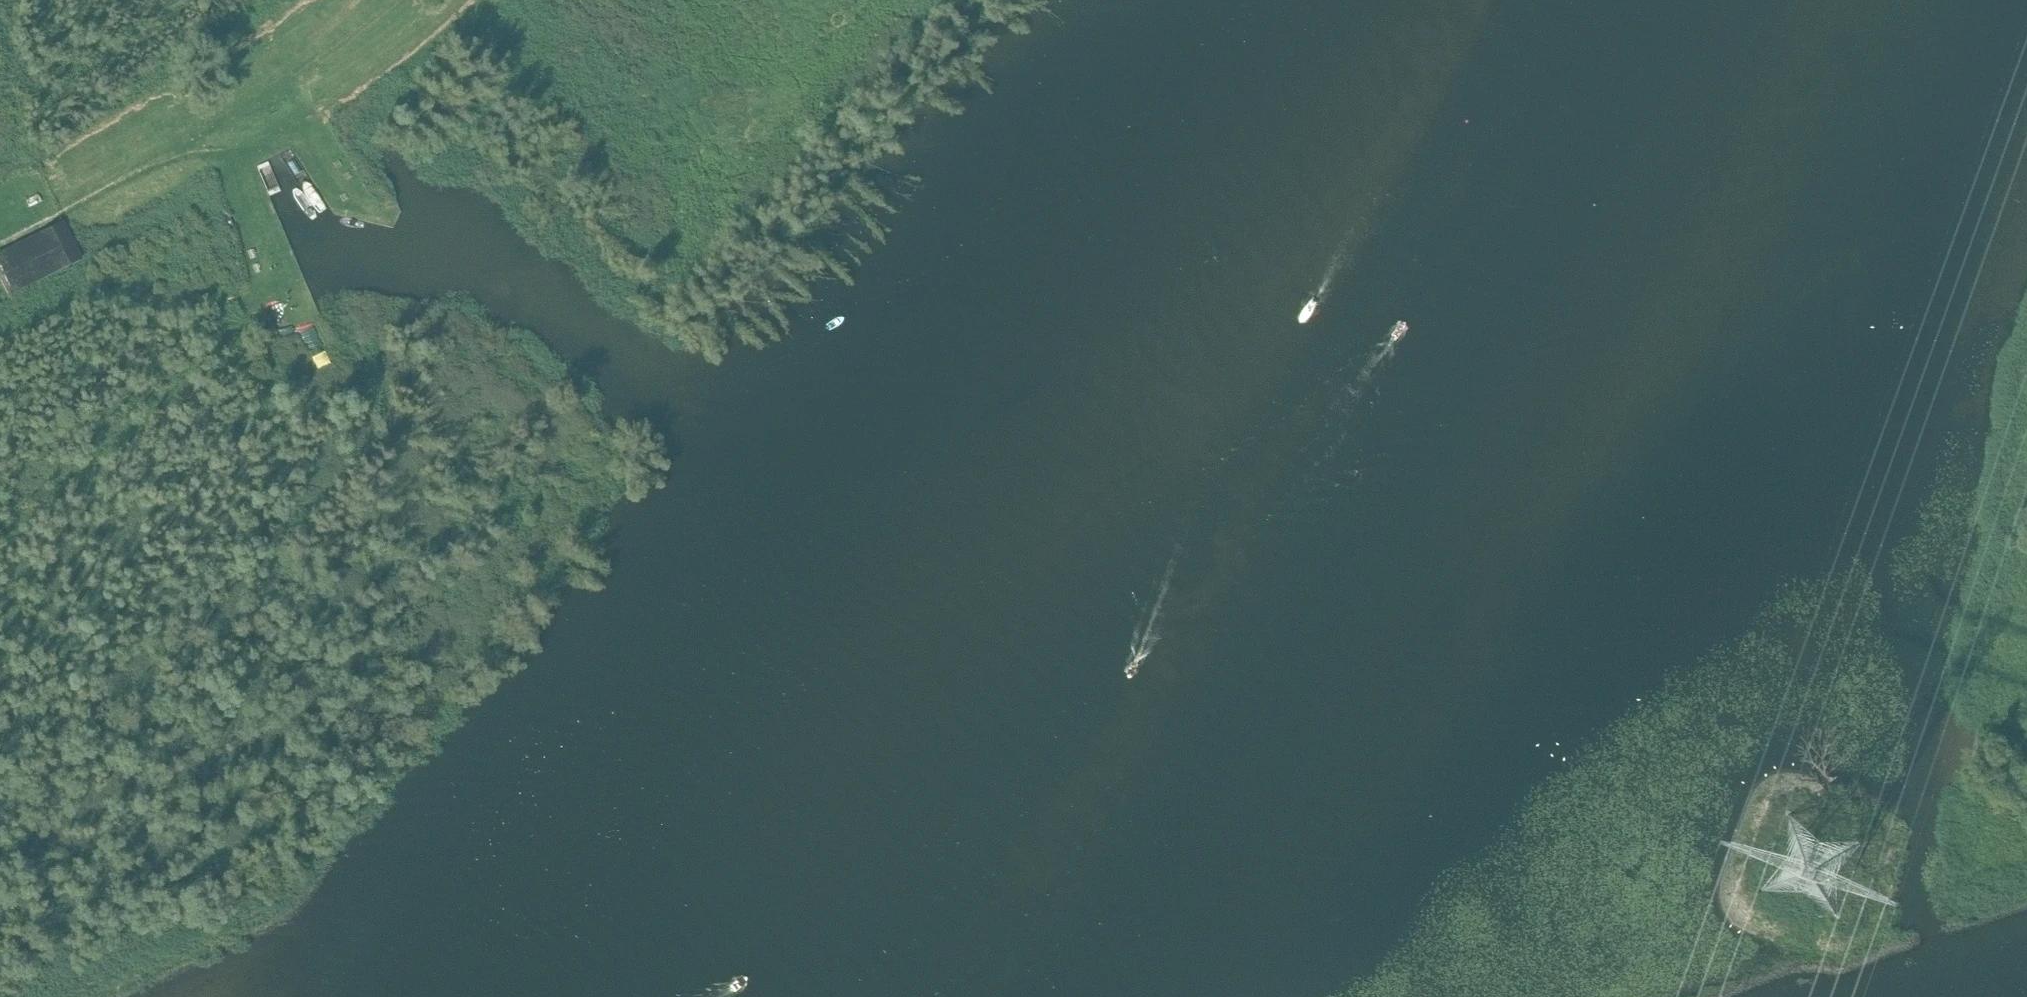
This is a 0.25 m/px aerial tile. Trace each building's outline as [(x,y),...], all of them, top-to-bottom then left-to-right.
[(10,285),(14,293),(81,259),(63,222),(0,253),(0,265),(10,285)]
